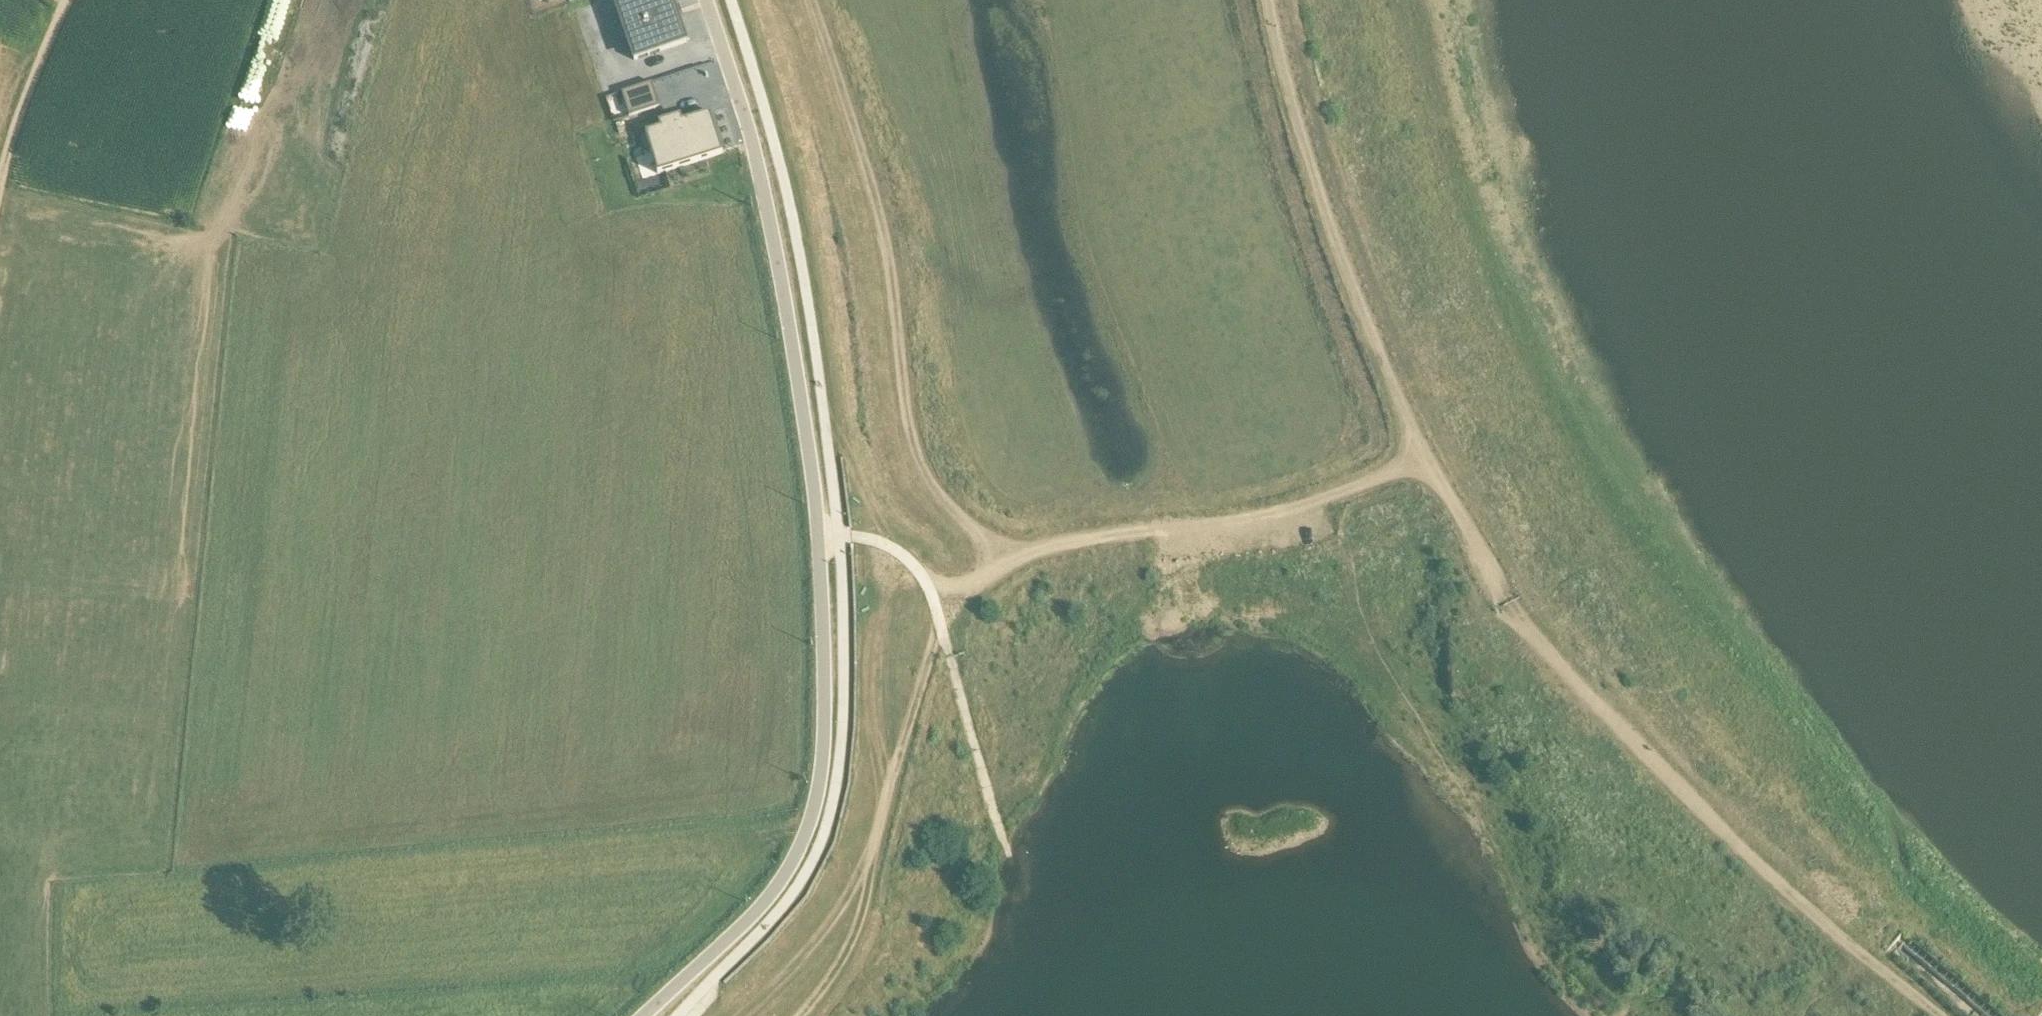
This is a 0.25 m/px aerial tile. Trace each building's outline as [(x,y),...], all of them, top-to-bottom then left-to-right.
[(669,0),(654,0),(614,14),(633,69),(687,51),(669,0)] [(659,114),(651,91),(622,101),(630,124),(659,114)] [(671,141),(677,168),(706,161),(707,165),(715,163),(714,160),(726,158),(716,114),(680,122),(684,138),(671,141)]
